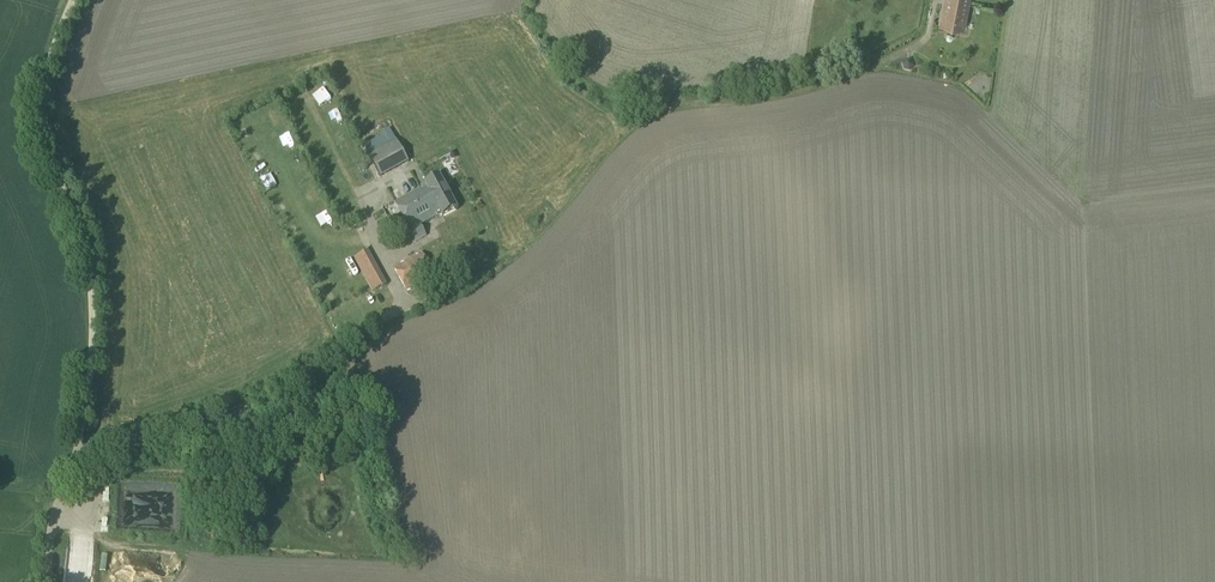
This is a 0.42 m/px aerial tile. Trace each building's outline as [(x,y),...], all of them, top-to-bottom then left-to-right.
[(939,25),(963,29),(969,0),(944,0),(939,25)] [(912,60),(906,59),(901,64),(903,70),(909,71),(914,66),(912,60)] [(513,103),(499,112),(507,125),(521,117),(513,103)] [(380,178),(408,162),(390,131),(363,146),(380,178)] [(294,133),(286,135),(291,151),(298,149),(294,133)] [(291,157),(296,169),(307,165),(302,153),(291,157)] [(441,216),(456,209),(439,177),(425,184),(426,186),(393,204),(414,243),(425,237),(420,225),(440,214),(441,216)] [(317,183),(311,185),(315,194),(321,192),(317,183)] [(323,211),(328,223),(334,221),(329,208),(323,211)] [(372,292),(386,284),(368,251),(353,259),(372,292)] [(406,290),(433,275),(421,253),(394,268),(406,290)]
